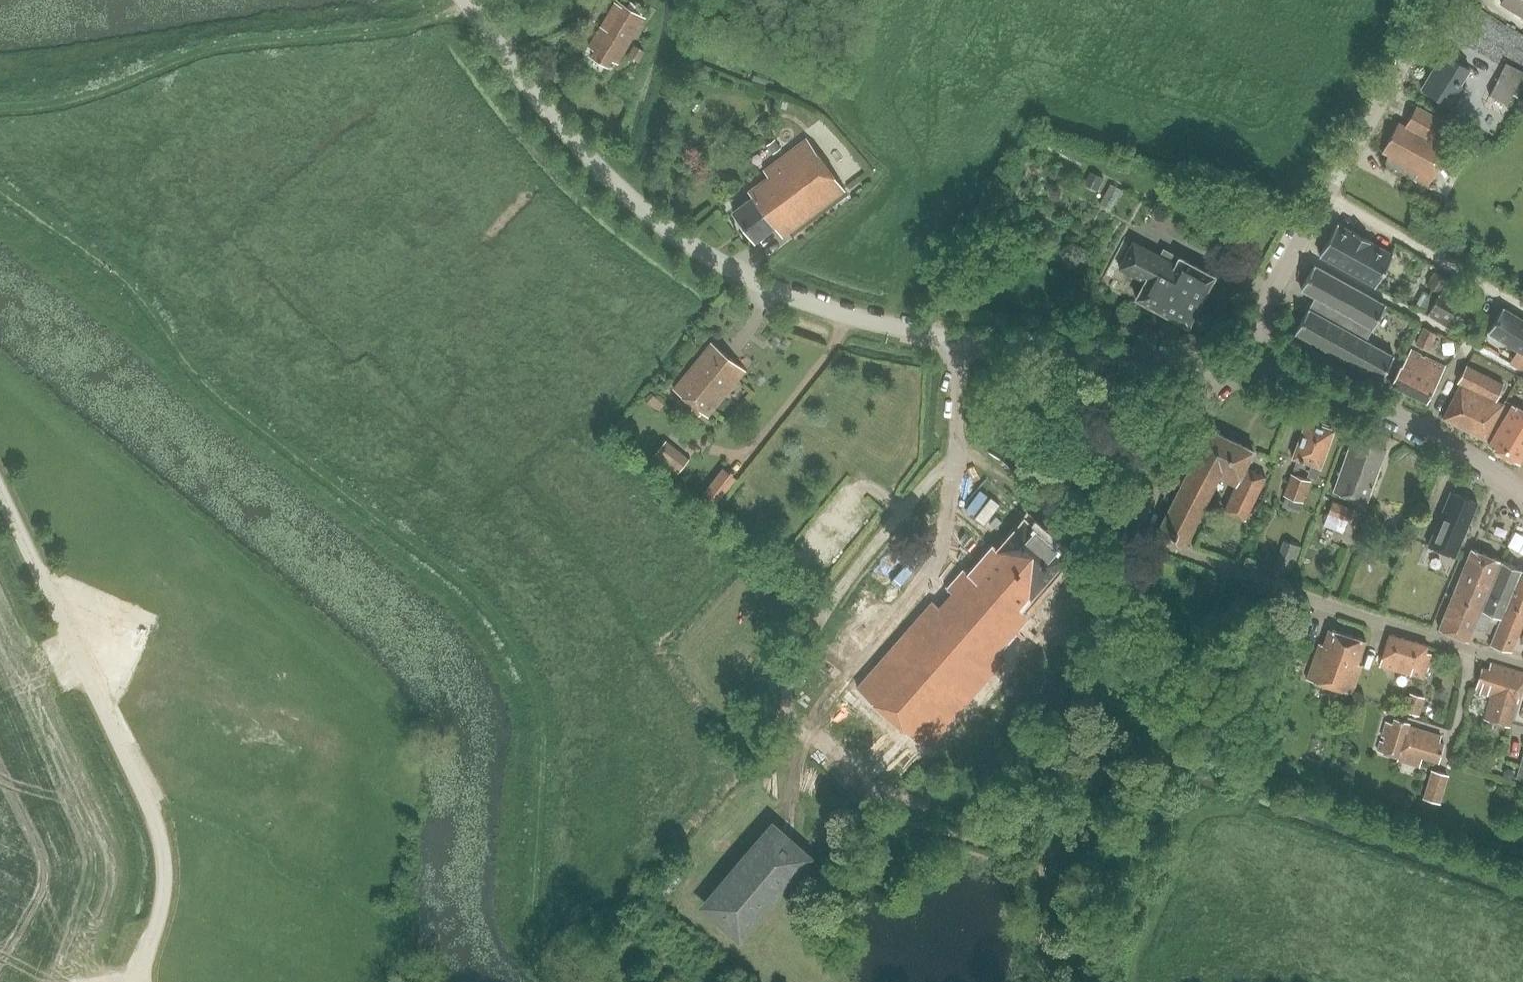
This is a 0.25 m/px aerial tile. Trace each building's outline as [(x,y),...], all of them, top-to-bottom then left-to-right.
[(596,51),(592,58),(607,67),(611,60),(618,64),(645,18),(615,0),(587,47),(596,51)] [(1498,6),(1522,21),(1522,0),(1502,0),(1498,6)] [(633,46),(627,56),(638,62),(644,52),(633,46)] [(1458,86),(1468,69),(1442,54),(1421,91),(1453,110),(1465,89),(1458,86)] [(1522,88),(1522,75),(1504,66),(1489,99),(1508,108),(1512,98),(1518,100),(1522,88)] [(1399,125),(1391,141),(1438,167),(1451,145),(1434,135),(1442,122),(1416,108),(1405,129),(1399,125)] [(781,238),(844,193),(806,140),(764,171),(769,178),(748,193),(751,198),(731,212),(754,244),(774,229),(781,238)] [(1391,141),(1382,156),(1388,159),(1384,166),(1426,189),(1438,167),(1391,141)] [(773,142),(765,147),(772,156),(780,151),(773,142)] [(1352,232),(1338,224),(1320,255),(1376,287),(1394,255),(1371,243),(1372,241),(1353,230),(1352,232)] [(1189,327),(1216,276),(1178,256),(1174,263),(1132,241),(1118,268),(1145,282),(1136,299),(1189,327)] [(1314,299),(1294,335),(1295,335),(1378,382),(1377,382),(1379,383),(1392,359),(1391,359),(1363,343),(1384,308),(1383,307),(1382,308),(1314,268),(1313,268),(1300,291),(1301,292),(1314,299)] [(1433,293),(1441,279),(1432,274),(1424,288),(1433,293)] [(1439,292),(1425,319),(1449,331),(1463,304),(1456,300),(1462,288),(1448,279),(1441,293),(1439,292)] [(1522,354),(1522,319),(1503,307),(1488,333),(1522,354)] [(1437,336),(1424,329),(1416,344),(1430,351),(1437,336)] [(705,418),(743,371),(709,343),(671,390),(705,418)] [(1424,404),(1443,367),(1411,351),(1393,388),(1424,404)] [(1495,403),(1504,386),(1465,366),(1456,383),(1460,386),(1442,421),(1483,441),(1501,406),(1495,403)] [(1522,453),(1522,414),(1511,407),(1487,448),(1516,464),(1522,453)] [(1314,480),(1332,430),(1304,420),(1290,459),(1311,466),(1307,478),(1314,480)] [(1179,483),(1151,534),(1181,547),(1216,477),(1235,485),(1222,511),(1243,521),(1264,478),(1243,468),(1251,451),(1208,431),(1184,474),(1178,470),(1173,480),(1179,483)] [(1364,505),(1384,450),(1351,439),(1332,494),(1364,505)] [(689,460),(666,441),(653,457),(676,476),(689,460)] [(1304,502),(1311,481),(1291,475),(1284,495),(1304,502)] [(1449,492),(1427,546),(1428,546),(1442,552),(1454,557),(1477,504),(1449,492)] [(1355,510),(1333,501),(1328,515),(1350,523),(1355,510)] [(1033,595),(1064,559),(1021,522),(994,553),(990,549),(967,575),(962,570),(945,590),(943,588),(821,728),(893,791),(1023,641),(1016,634),(1043,604),(1033,595)] [(1301,548),(1288,543),(1278,568),(1291,573),(1301,548)] [(1466,642),(1482,601),(1499,561),(1469,549),(1437,630),(1466,642)] [(1249,570),(1252,562),(1243,559),(1240,567),(1249,570)] [(1522,621),(1522,571),(1500,562),(1480,611),(1486,613),(1480,629),(1489,633),(1493,624),(1497,625),(1489,645),(1510,654),(1522,621)] [(1317,644),(1306,679),(1351,694),(1361,665),(1357,664),(1366,641),(1328,629),(1323,646),(1317,644)] [(1426,647),(1386,635),(1377,665),(1422,678),(1429,655),(1424,653),(1426,647)] [(1475,693),(1489,697),(1483,720),(1507,727),(1514,705),(1515,705),(1522,679),(1522,675),(1493,666),(1490,674),(1482,671),(1475,693)] [(1417,718),(1422,700),(1407,695),(1402,714),(1417,718)] [(1437,764),(1442,747),(1437,745),(1439,737),(1407,728),(1408,725),(1394,721),(1392,726),(1385,724),(1376,753),(1396,758),(1395,761),(1418,768),(1421,759),(1437,764)] [(1513,780),(1522,783),(1522,744),(1513,780)] [(1429,771),(1421,799),(1437,804),(1445,776),(1429,771)] [(814,857),(773,820),(698,906),(739,942),(814,857)]
